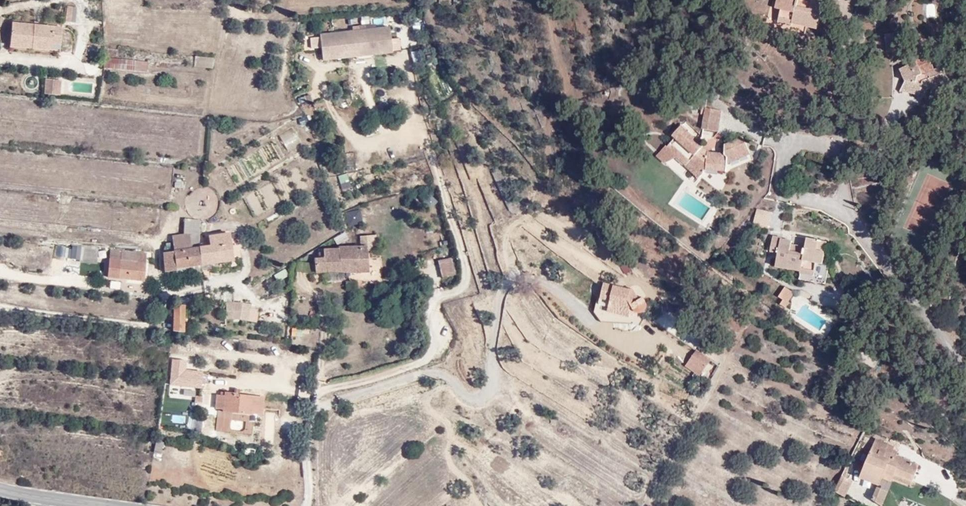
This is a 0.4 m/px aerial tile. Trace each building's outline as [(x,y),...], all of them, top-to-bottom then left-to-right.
[(782,9),(788,11),(784,24),(796,26),(797,23),(825,31),(831,4),(819,0),(817,9),(807,7),(809,0),(808,0),(784,0),(782,9)] [(937,18),(935,3),(925,4),(926,18),(937,18)] [(776,24),(780,8),(770,6),(766,22),(776,24)] [(75,10),(68,10),(67,24),(74,24),(75,10)] [(15,26),(13,51),(62,55),(65,31),(15,26)] [(360,57),(393,53),(390,28),(321,36),(323,55),(359,51),(360,57)] [(319,48),(319,37),(311,37),(311,48),(319,48)] [(324,61),(360,57),(359,51),(323,55),(324,61)] [(212,68),(213,58),(195,56),(194,66),(212,68)] [(922,99),(923,96),(948,86),(941,70),(935,73),(928,56),(911,63),(911,65),(896,70),(903,85),(901,95),(922,99)] [(108,59),(107,69),(137,72),(137,62),(108,59)] [(49,82),(48,95),(62,96),(64,83),(49,82)] [(715,127),(716,116),(701,113),(699,125),(715,127)] [(685,121),(682,125),(692,134),(696,130),(685,121)] [(715,127),(699,125),(698,133),(713,135),(715,127)] [(677,131),(669,139),(690,157),(684,165),(698,176),(699,177),(701,173),(720,175),(721,167),(744,158),(737,142),(720,149),(720,158),(706,157),(677,131)] [(661,151),(652,160),(660,167),(671,161),(680,170),(693,181),(698,176),(684,165),(665,149),(662,152),(661,151)] [(346,174),(337,176),(340,190),(350,188),(346,174)] [(712,175),(712,186),(722,187),(723,176),(712,175)] [(346,226),(362,224),(360,210),(345,212),(346,226)] [(765,217),(752,215),(751,229),(755,230),(763,231),(765,217)] [(189,250),(196,249),(196,234),(198,220),(184,218),(181,235),(188,234),(189,250)] [(197,249),(200,265),(228,262),(232,261),(229,233),(210,235),(212,247),(197,249)] [(172,252),(189,250),(188,234),(181,235),(171,236),(172,252)] [(372,244),(372,235),(359,236),(360,245),(372,244)] [(70,244),(68,258),(95,263),(97,248),(70,244)] [(766,278),(790,282),(790,280),(805,282),(807,271),(816,272),(818,260),(809,258),(811,250),(797,247),(796,257),(795,262),(781,260),(782,255),(783,250),(773,248),(773,246),(763,244),(761,260),(769,261),(766,278)] [(365,263),(346,263),(347,248),(336,248),(335,251),(323,252),(322,261),(313,261),(313,273),(316,274),(316,282),(344,283),(345,275),(356,274),(356,273),(366,273),(365,263)] [(346,263),(365,263),(365,248),(347,248),(346,263)] [(196,249),(189,250),(172,252),(168,252),(161,253),(163,272),(173,271),(172,268),(200,265),(197,249),(196,249)] [(811,250),(809,258),(818,260),(819,252),(811,250)] [(111,251),(111,252),(108,252),(107,259),(118,260),(119,252),(111,251)] [(136,281),(137,274),(143,275),(145,255),(119,252),(118,260),(107,259),(105,277),(136,281)] [(441,277),(456,274),(452,257),(437,261),(441,277)] [(228,262),(200,265),(202,273),(229,269),(228,262)] [(173,276),(202,273),(200,265),(172,268),(173,271),(173,276)] [(119,289),(120,282),(110,281),(109,288),(119,289)] [(608,323),(649,324),(653,317),(649,314),(651,312),(654,309),(654,306),(654,303),(650,297),(646,299),(639,288),(637,291),(612,285),(609,284),(602,312),(608,323)] [(787,297),(778,291),(771,301),(776,304),(780,307),(787,297)] [(224,303),(233,304),(233,293),(225,293),(224,303)] [(241,304),(226,303),(226,320),(238,320),(241,304)] [(191,305),(175,304),(174,330),(184,331),(186,309),(190,309),(191,305)] [(247,321),(250,305),(241,304),(239,320),(247,321)] [(780,307),(776,304),(772,309),(779,313),(782,308),(780,307)] [(691,367),(707,376),(717,360),(702,351),(691,367)] [(173,374),(172,387),(201,389),(203,376),(173,374)] [(227,397),(219,396),(218,409),(225,410),(225,413),(253,415),(253,414),(264,415),(266,399),(237,395),(237,394),(227,393),(227,397)] [(229,430),(245,431),(245,420),(230,420),(229,430)] [(165,443),(159,442),(157,453),(164,454),(165,447),(165,443)] [(884,450),(871,445),(857,484),(877,491),(880,482),(889,485),(890,483),(908,490),(909,487),(912,489),(916,479),(912,478),(915,471),(892,462),(893,457),(883,453),(884,450)] [(845,484),(835,480),(827,495),(838,499),(845,484)] [(868,505),(882,505),(884,500),(872,496),(868,505)]
